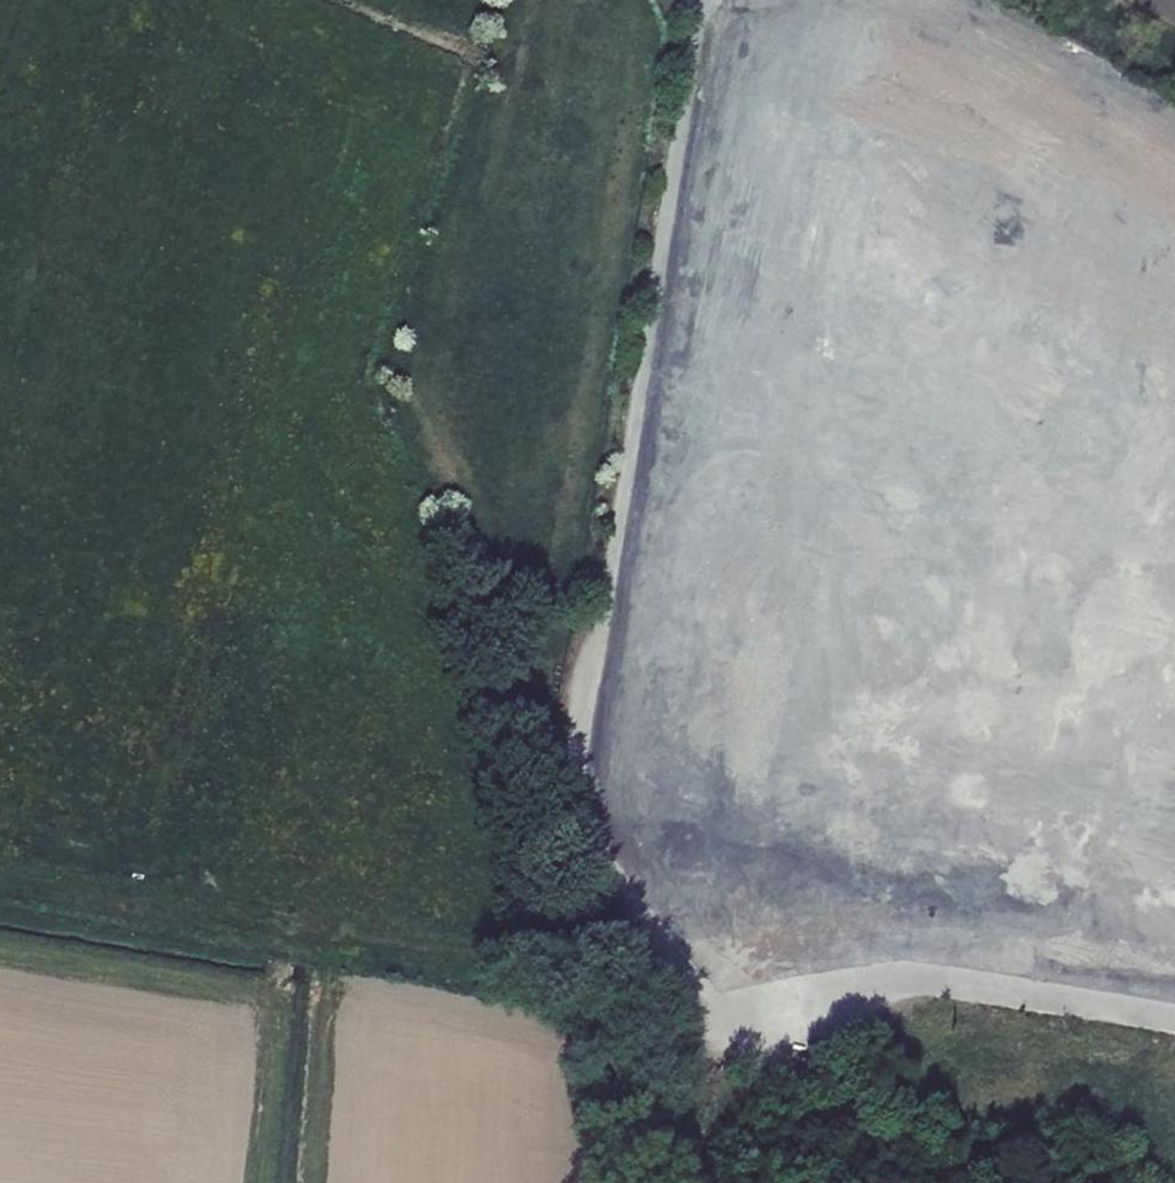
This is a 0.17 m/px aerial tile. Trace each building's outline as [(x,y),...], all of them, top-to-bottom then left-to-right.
[(958,117),(969,45),(724,6),(595,808),(1081,886),(1070,955),(1174,971),(1174,152),(958,117)]
